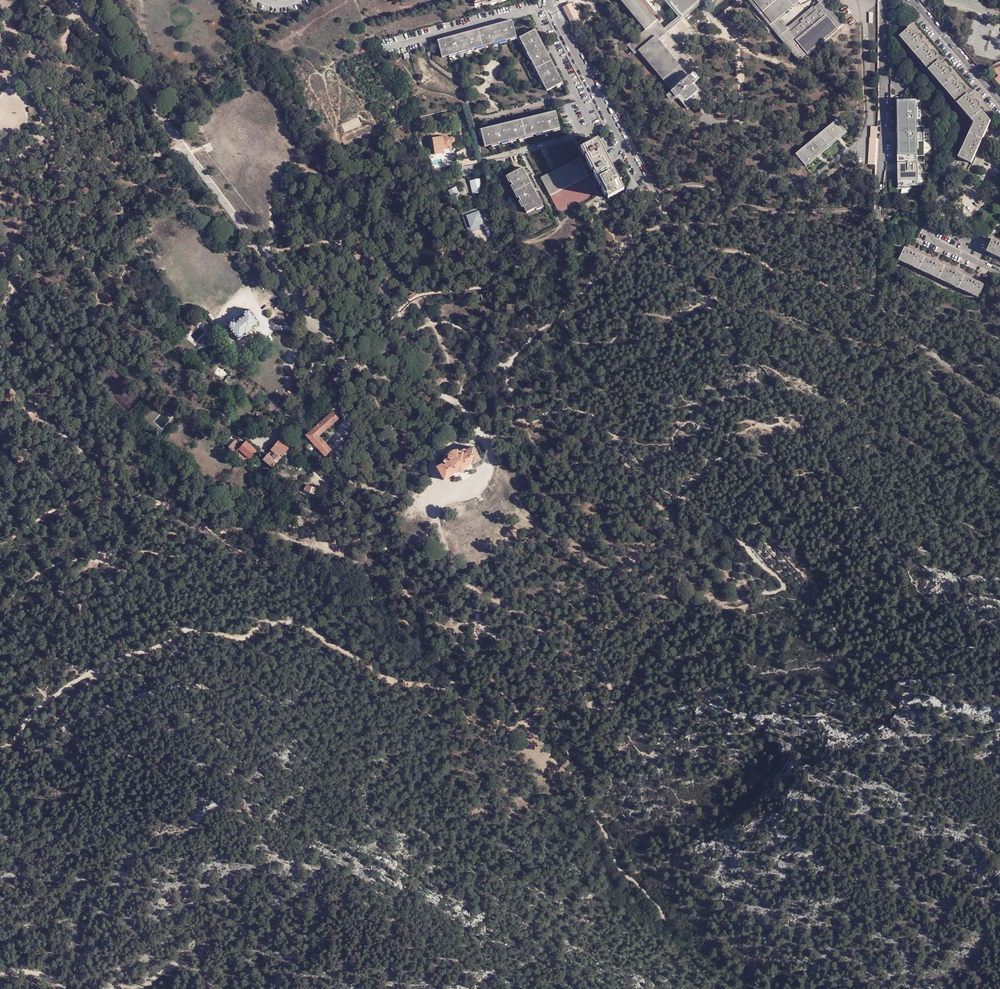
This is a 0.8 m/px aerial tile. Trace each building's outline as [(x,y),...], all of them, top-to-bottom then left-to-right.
[(476,9),(511,0),(473,0),(476,9)] [(664,29),(640,0),(620,0),(645,30),(628,44),(635,53),(639,50),(656,37),(658,39),(663,35),(667,32),(664,29)] [(679,17),(699,0),(667,0),(665,1),(679,17)] [(840,27),(820,3),(789,29),(779,18),(801,0),(753,0),(802,58),(840,27)] [(824,0),(818,0),(820,3),(840,27),(843,24),(824,0)] [(51,14),(48,9),(43,13),(46,18),(51,14)] [(574,17),(568,20),(572,26),(578,23),(574,17)] [(438,40),(440,47),(443,57),(460,53),(476,48),(510,39),(517,37),(512,20),(438,40)] [(993,120),(913,27),(902,36),(976,123),(961,157),(973,162),(993,120)] [(520,38),(544,84),(547,90),(563,82),(535,30),(520,38)] [(656,37),(639,50),(673,93),(667,98),(672,104),(679,100),(688,109),(699,100),(705,95),(690,78),(658,39),(656,37)] [(991,73),(999,84),(999,66),(991,73)] [(916,94),(898,95),(901,179),(912,179),(918,179),(918,172),(919,172),(919,164),(920,164),(920,156),(918,156),(917,142),(918,142),(918,135),(919,135),(919,127),(917,127),(916,113),(918,113),(917,101),(916,101),(916,94)] [(901,179),(898,95),(896,95),(899,182),(912,182),(912,179),(901,179)] [(481,130),(483,136),(485,147),(560,128),(556,111),(481,130)] [(836,120),(796,154),(806,166),(847,132),(836,120)] [(877,138),(877,127),(871,127),(870,138),(870,137),(868,164),(875,165),(876,138),(877,138)] [(436,155),(453,152),(452,144),(454,143),(456,142),(455,139),(454,138),(449,139),(449,137),(434,139),(436,155)] [(583,148),(607,195),(608,198),(624,190),(598,140),(583,148)] [(560,213),(599,193),(580,158),(555,170),(541,177),(560,213)] [(527,213),(542,205),(523,168),(508,176),(524,207),(527,213)] [(456,204),(463,200),(457,190),(451,193),(456,204)] [(489,226),(487,222),(484,223),(478,208),(462,214),(469,233),(489,226)] [(993,239),(987,251),(999,258),(999,242),(993,239)] [(984,285),(903,247),(898,261),(978,297),(984,285)] [(242,314),(233,320),(230,323),(227,325),(238,339),(244,335),(245,336),(254,330),(253,328),(259,323),(248,309),(244,312),(242,314)] [(231,318),(233,320),(242,314),(240,311),(231,318)] [(211,325),(206,328),(211,337),(216,334),(211,325)] [(205,368),(211,359),(206,355),(199,364),(205,368)] [(221,376),(223,375),(225,372),(224,371),(216,364),(212,369),(221,376)] [(325,420),(334,412),(331,409),(322,418),(325,420)] [(313,453),(317,457),(321,462),(333,450),(321,438),(340,419),(334,412),(325,420),(322,423),(308,436),(308,448),(313,453)] [(230,436),(228,438),(223,443),(228,447),(233,440),(234,439),(230,436)] [(264,461),(272,467),(274,464),(287,448),(284,445),(287,440),(283,436),(272,449),(271,449),(275,452),(271,456),(271,457),(267,454),(263,459),(264,461)] [(243,453),(249,458),(256,450),(245,441),(242,445),(241,446),(233,440),(228,447),(239,457),(243,453)] [(436,466),(443,479),(452,474),(451,473),(456,471),(456,472),(459,471),(459,472),(460,472),(463,471),(464,472),(466,472),(465,470),(467,469),(467,467),(469,466),(468,464),(472,462),(472,463),(481,459),(474,446),(466,450),(465,449),(461,450),(459,449),(458,448),(456,448),(452,449),(449,452),(447,453),(448,455),(448,456),(447,457),(444,459),(443,461),(444,462),(436,466)] [(287,456),(293,449),(291,447),(284,454),(287,456)] [(245,462),(249,458),(243,453),(239,457),(245,462)] [(316,495),(319,489),(307,485),(305,491),(316,495)]
